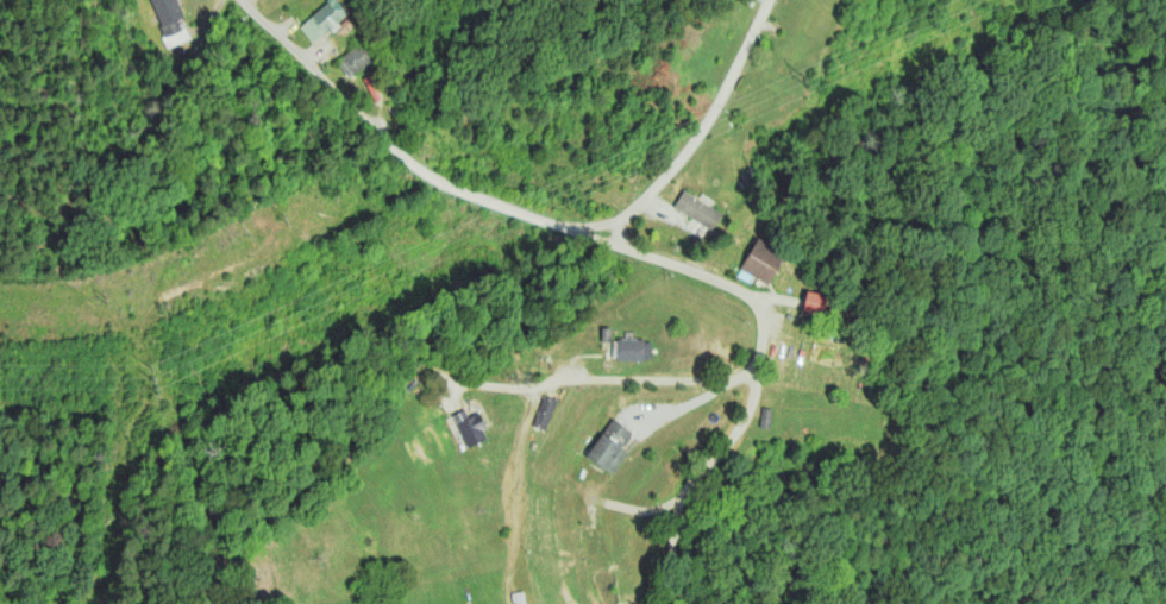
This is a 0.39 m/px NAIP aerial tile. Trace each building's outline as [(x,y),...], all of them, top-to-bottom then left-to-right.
[(188,38),(180,19),(184,17),(176,0),(148,0),(169,46),(188,38)] [(313,43),(338,22),(336,20),(347,12),(337,0),(327,0),(297,25),(313,43)] [(335,59),(346,77),(372,61),(362,44),(335,59)] [(672,207),(712,229),(721,212),(682,190),(672,207)] [(767,284),(784,255),(756,238),(738,268),(767,284)] [(821,314),(826,294),(806,289),(801,309),(821,314)] [(643,338),(615,337),(615,359),(642,360),(643,338)] [(546,429),(554,398),(541,395),(532,426),(546,429)] [(759,426),(768,426),(769,407),(760,407),(759,426)] [(452,413),(465,446),(488,438),(478,412),(467,416),(464,409),(452,413)] [(631,430),(610,417),(585,456),(612,473),(626,451),(620,447),(631,430)]
